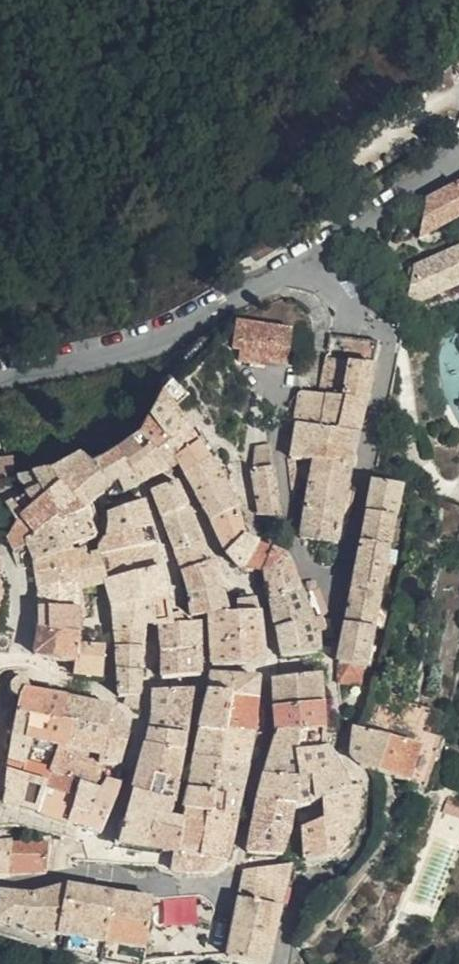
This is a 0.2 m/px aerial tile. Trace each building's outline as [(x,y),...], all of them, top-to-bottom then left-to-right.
[(458,217),(458,184),(426,201),(421,236),(458,217)] [(416,264),(408,303),(458,283),(458,246),(416,264)] [(293,331),(237,322),(233,349),(289,358),(293,331)] [(289,455),(312,460),(348,462),(356,431),(333,427),(340,394),(340,393),(342,384),(348,357),(353,336),(330,334),(315,391),(324,393),(320,411),(318,425),(294,422),(289,455)] [(353,336),(348,357),(373,361),(378,338),(353,336)] [(373,361),(348,357),(342,384),(366,388),(373,361)] [(164,431),(185,418),(177,407),(191,394),(177,378),(164,390),(151,411),(164,431)] [(342,384),(340,393),(364,396),(366,388),(342,384)] [(296,407),(320,411),(324,393),(315,391),(298,389),(296,407)] [(364,396),(340,393),(340,394),(333,427),(356,431),(364,396)] [(318,425),(320,411),(296,407),(294,422),(318,425)] [(172,442),(164,431),(151,411),(138,432),(166,463),(174,458),(173,454),(168,445),(172,442)] [(198,438),(185,418),(164,431),(172,442),(168,445),(173,454),(198,438)] [(138,432),(115,449),(136,480),(166,463),(138,432)] [(174,458),(181,468),(211,456),(198,438),(173,454),(174,458)] [(121,488),(136,480),(115,449),(99,461),(111,480),(115,478),(121,488)] [(86,450),(77,455),(99,488),(111,480),(99,461),(86,450)] [(99,488),(77,455),(55,466),(76,502),(83,498),(99,488)] [(224,475),(211,456),(181,468),(192,489),(225,476),(224,475)] [(268,465),(267,457),(253,460),(255,469),(251,470),(260,508),(282,516),(272,465),(268,465)] [(348,462),(312,460),(306,497),(343,499),(348,462)] [(36,487),(30,492),(50,513),(76,508),(76,502),(55,466),(21,474),(25,481),(36,487)] [(372,476),(367,506),(396,512),(402,480),(373,474),(372,476)] [(240,506),(225,476),(192,489),(209,518),(240,506)] [(161,515),(187,504),(175,477),(149,488),(161,515)] [(28,541),(54,519),(50,513),(30,492),(9,504),(22,523),(28,541)] [(101,532),(150,523),(144,495),(104,507),(101,532)] [(343,499),(306,497),(301,537),(337,540),(343,499)] [(161,515),(173,545),(201,534),(187,504),(161,515)] [(245,535),(240,506),(209,518),(224,547),(245,535)] [(360,541),(389,546),(396,512),(367,506),(360,541)] [(65,535),(66,543),(88,536),(89,533),(76,508),(50,513),(54,519),(65,535)] [(31,557),(66,543),(65,535),(54,519),(28,541),(31,557)] [(17,550),(28,541),(22,523),(7,540),(17,550)] [(150,523),(101,532),(98,537),(95,546),(96,551),(153,540),(150,523)] [(173,545),(178,562),(209,552),(201,534),(173,545)] [(242,562),(257,540),(245,535),(224,547),(227,552),(232,557),(236,559),(242,562)] [(103,578),(158,565),(153,540),(96,551),(103,578)] [(263,569),(274,548),(257,540),(242,562),(251,566),(260,568),(263,569)] [(355,563),(384,570),(389,546),(360,541),(355,563)] [(31,557),(33,572),(70,561),(67,548),(66,543),(31,557)] [(67,548),(70,561),(73,575),(75,585),(92,581),(85,552),(83,547),(67,548)] [(266,580),(293,569),(288,556),(288,554),(274,548),(263,569),(265,573),(266,580)] [(178,562),(185,586),(223,586),(213,559),(209,552),(178,562)] [(70,561),(33,572),(35,588),(75,585),(73,575),(70,561)] [(380,589),(384,570),(355,563),(351,582),(380,589)] [(149,627),(155,627),(155,622),(165,621),(168,608),(158,565),(103,578),(108,602),(143,599),(141,628),(149,627)] [(293,569),(266,580),(270,596),(300,586),(293,569)] [(344,621),(372,628),(380,589),(351,582),(344,621)] [(35,588),(36,606),(76,608),(75,585),(35,588)] [(223,586),(185,586),(190,613),(207,611),(232,610),(223,586)] [(297,629),(302,654),(321,652),(320,636),(300,586),(270,596),(276,632),(297,629)] [(110,627),(141,628),(143,599),(108,602),(110,627)] [(76,608),(36,606),(37,625),(32,624),(28,652),(60,659),(68,662),(72,643),(78,643),(78,636),(76,608)] [(232,610),(207,611),(210,663),(244,662),(242,629),(261,628),(259,607),(232,610)] [(178,608),(168,608),(165,621),(155,622),(155,627),(158,647),(180,646),(178,621),(178,608)] [(199,619),(178,621),(180,646),(201,645),(199,619)] [(361,681),(372,628),(344,621),(333,678),(361,681)] [(140,645),(141,628),(110,627),(111,643),(140,645)] [(242,629),(244,662),(264,662),(261,628),(242,629)] [(0,629),(0,655),(6,657),(14,632),(0,629)] [(281,656),(302,654),(297,629),(276,632),(281,656)] [(72,643),(68,662),(67,671),(97,677),(101,645),(78,643),(72,643)] [(111,643),(112,665),(138,671),(139,659),(140,645),(111,643)] [(201,645),(180,646),(158,647),(161,676),(201,673),(201,645)] [(138,671),(112,665),(114,693),(119,693),(119,700),(135,707),(138,671)] [(211,671),(207,693),(229,693),(256,693),(257,677),(211,671)] [(272,676),(273,705),(323,704),(320,674),(272,676)] [(10,734),(25,738),(30,714),(35,688),(27,687),(25,680),(21,676),(17,675),(13,675),(9,679),(7,682),(7,686),(8,690),(11,692),(17,694),(10,734)] [(30,714),(57,721),(63,695),(35,688),(30,714)] [(162,704),(190,706),(192,688),(148,688),(150,715),(162,716),(162,704)] [(229,693),(207,693),(199,729),(198,731),(222,731),(229,693)] [(256,693),(229,693),(222,731),(256,731),(264,731),(263,712),(262,694),(256,693)] [(98,703),(63,695),(57,721),(95,730),(126,734),(126,730),(124,724),(121,717),(117,712),(109,706),(98,703)] [(425,706),(412,701),(399,739),(413,744),(425,706)] [(162,704),(162,716),(188,719),(190,706),(162,704)] [(324,726),(323,704),(273,705),(274,731),(324,728),(324,726)] [(57,721),(30,714),(25,738),(49,746),(88,758),(95,730),(57,721)] [(147,731),(186,737),(188,721),(188,719),(162,716),(150,715),(147,731)] [(399,739),(342,720),(339,746),(350,759),(412,780),(423,748),(413,744),(399,739)] [(292,753),(323,745),(324,728),(274,731),(264,774),(264,775),(299,768),(292,753)] [(186,737),(147,731),(143,746),(184,753),(184,752),(186,737)] [(193,760),(217,762),(222,731),(198,731),(193,753),(193,760)] [(222,731),(217,762),(248,763),(250,758),(252,758),(257,759),(264,731),(256,731),(222,731)] [(10,734),(5,760),(31,768),(43,772),(49,746),(25,738),(10,734)] [(93,760),(95,768),(118,765),(124,742),(100,743),(93,760)] [(292,753),(299,768),(314,799),(324,795),(349,786),(344,774),(323,745),(292,753)] [(88,758),(49,746),(43,772),(51,775),(78,783),(98,790),(99,788),(95,768),(93,760),(88,758)] [(142,752),(136,773),(164,781),(168,766),(181,769),(184,753),(143,746),(142,752)] [(5,760),(0,778),(0,801),(23,809),(35,785),(28,783),(31,768),(5,760)] [(217,762),(193,760),(187,790),(213,791),(217,762)] [(213,791),(243,792),(248,763),(217,762),(213,791)] [(164,781),(177,785),(181,769),(168,766),(164,781)] [(294,806),(314,799),(299,768),(264,775),(259,799),(294,806)] [(164,781),(136,773),(135,777),(129,795),(159,800),(164,781)] [(104,779),(99,788),(98,790),(86,810),(69,806),(63,821),(100,832),(118,784),(104,779)] [(177,785),(164,781),(159,800),(129,795),(114,846),(162,855),(175,857),(181,821),(175,820),(170,819),(177,785)] [(98,790),(78,783),(73,796),(69,806),(86,810),(98,790)] [(349,786),(324,795),(324,809),(310,816),(310,822),(301,826),(306,862),(311,861),(311,862),(323,863),(342,851),(358,816),(357,783),(349,786)] [(63,821),(69,806),(73,796),(45,788),(34,812),(63,821)] [(213,791),(187,790),(186,796),(183,812),(209,813),(213,791)] [(213,791),(209,813),(238,815),(243,792),(213,791)] [(445,795),(440,809),(458,816),(458,800),(445,795)] [(294,806),(259,799),(248,852),(282,855),(290,830),(294,806)] [(213,874),(228,861),(201,858),(209,813),(183,812),(181,821),(175,857),(172,874),(213,874)] [(238,815),(209,813),(201,858),(228,861),(238,815)] [(10,874),(10,871),(13,841),(14,838),(0,839),(0,874),(10,874)] [(13,841),(10,871),(46,871),(48,839),(13,841)] [(247,870),(242,899),(282,907),(291,861),(247,870)] [(66,880),(29,890),(0,887),(0,917),(20,924),(31,929),(57,934),(66,880)] [(66,880),(57,934),(65,935),(63,944),(103,952),(104,942),(113,888),(66,880)] [(154,895),(113,888),(104,942),(103,952),(140,959),(144,959),(145,949),(154,895)] [(276,937),(282,907),(242,899),(236,929),(276,937)] [(57,934),(31,929),(20,924),(0,917),(0,930),(15,933),(55,942),(57,934)] [(236,929),(230,960),(251,963),(270,963),(276,937),(236,929)]
